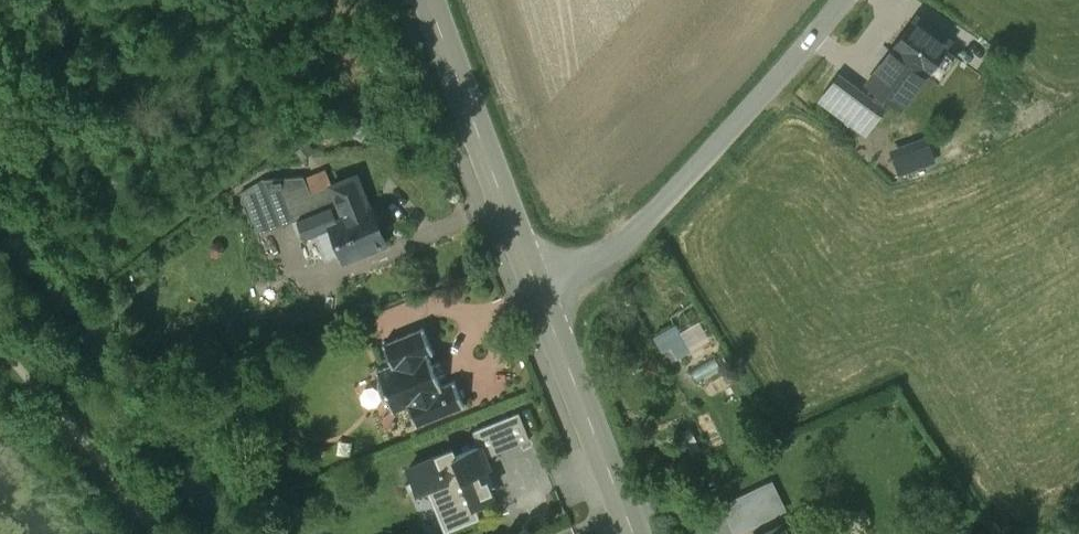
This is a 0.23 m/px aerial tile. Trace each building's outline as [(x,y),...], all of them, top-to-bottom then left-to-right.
[(946,44),(915,21),(895,49),(896,50),(888,61),(911,77),(919,67),(926,72),(946,44)] [(1016,88),(1000,95),(1005,106),(1020,99),(1016,88)] [(369,206),(357,175),(332,185),(339,203),(345,215),(330,222),(332,227),(316,233),(327,259),(342,253),(344,259),(386,242),(371,205),(369,206)] [(305,176),(281,178),(298,219),(339,203),(332,185),(312,193),(305,176)] [(281,178),(265,179),(271,196),(245,206),(257,235),(283,224),(283,225),(298,219),(281,178)] [(265,179),(240,194),(245,206),(271,196),(265,179)] [(424,327),(384,343),(392,364),(377,370),(393,410),(408,404),(417,425),(465,405),(455,380),(442,386),(429,354),(434,352),(424,327)] [(480,445),(485,458),(530,439),(519,412),(474,431),(480,445)] [(453,449),(408,468),(418,491),(428,487),(446,529),(480,514),(476,505),(493,498),(482,472),(490,468),(485,458),(480,445),(455,455),(453,449)] [(785,523),(777,527),(781,533),(791,533),(785,523)]
